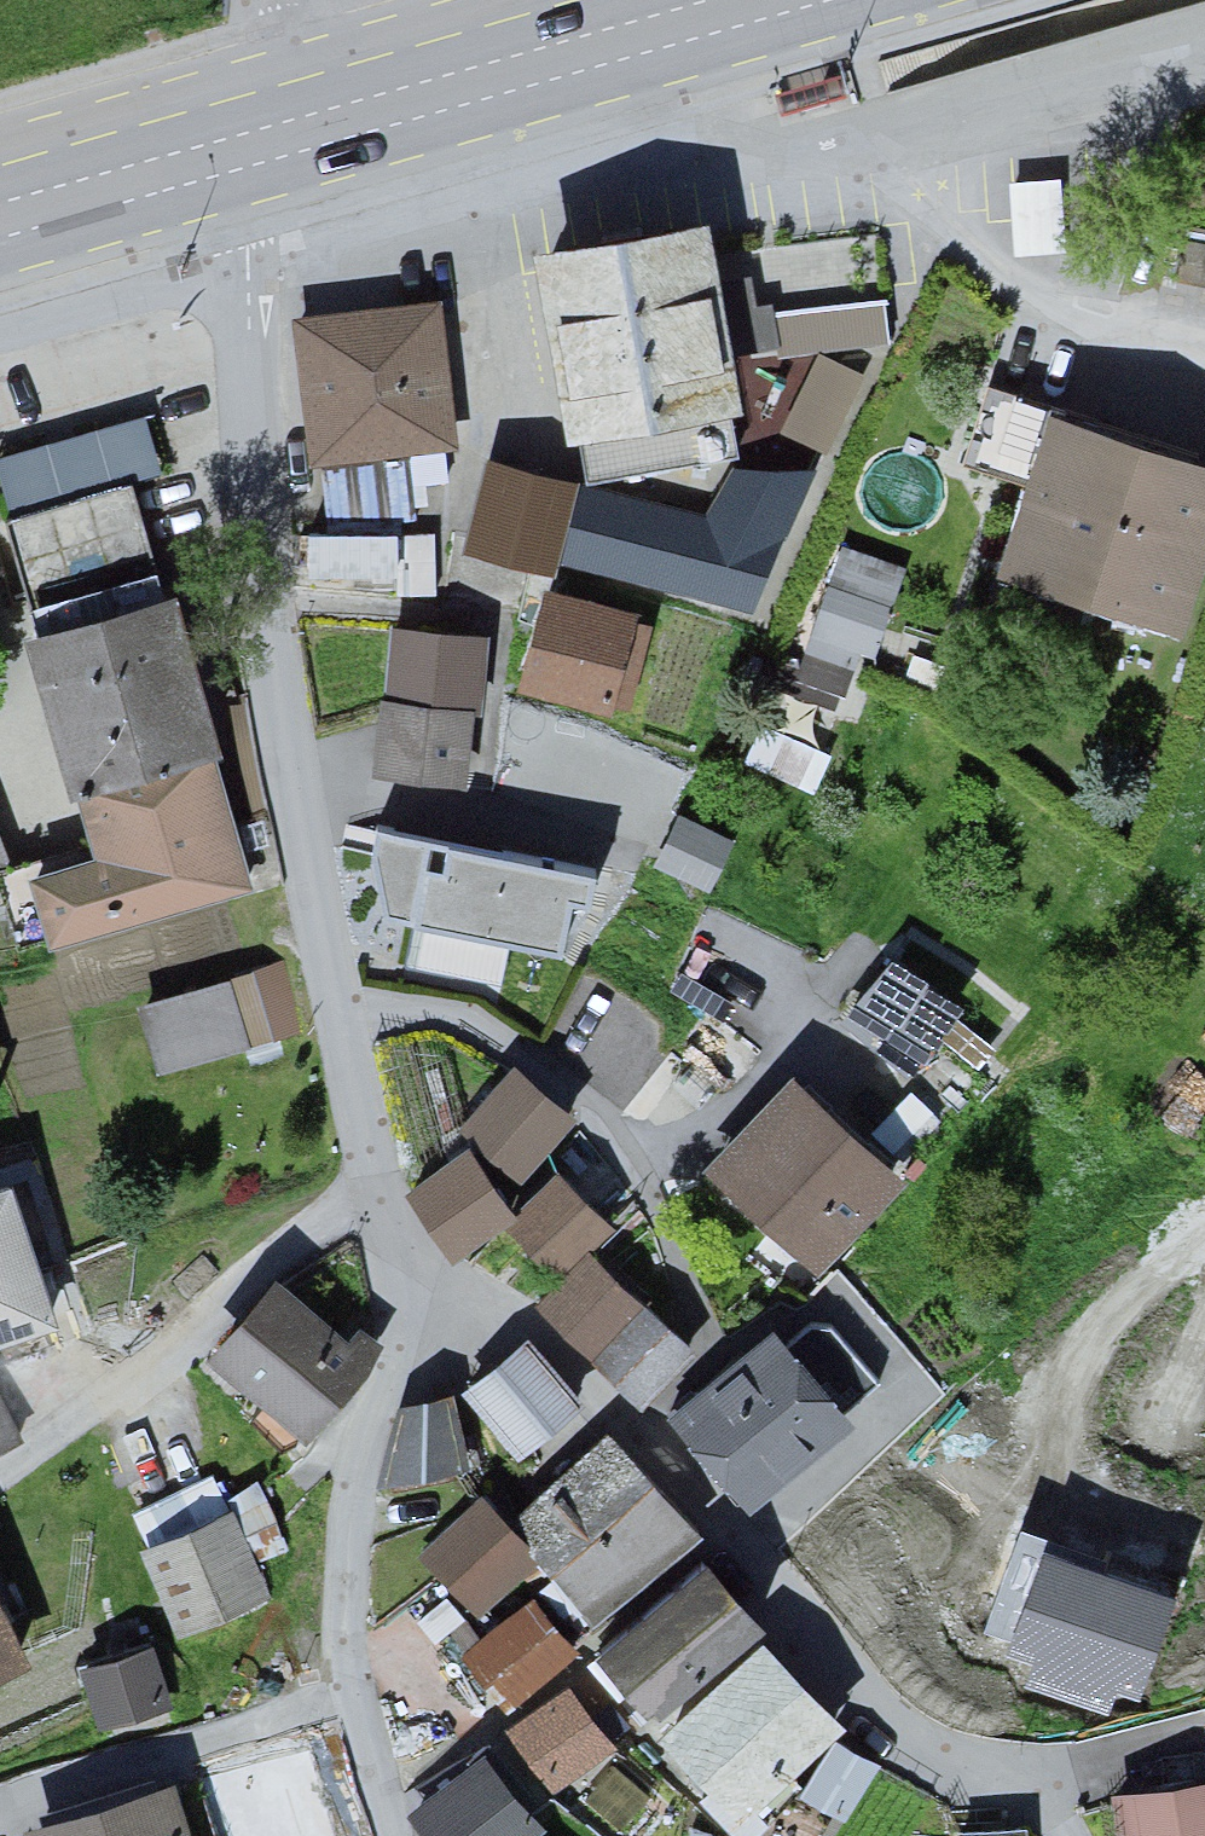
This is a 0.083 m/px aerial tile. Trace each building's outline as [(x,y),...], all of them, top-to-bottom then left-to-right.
[(701,235),(547,262),(583,467),(737,439),(701,235)] [(436,302),(297,321),(317,465),(455,446),(436,302)] [(836,447),(870,364),(821,344),(787,427),(836,447)] [(1062,425),(997,404),(976,470),(1040,491),(1062,425)] [(0,437),(0,455),(6,497),(164,475),(156,415),(0,437)] [(1199,475),(1062,425),(1040,491),(1022,549),(1161,593),(1199,475)] [(569,479),(494,461),(474,544),(550,562),(569,479)] [(708,516),(599,488),(581,562),(748,603),(807,484),(732,476),(708,516)] [(10,536),(45,646),(87,806),(240,762),(192,605),(175,609),(138,498),(10,536)] [(317,529),(318,562),(403,560),(402,526),(317,529)] [(796,680),(853,703),(910,559),(853,537),(796,680)] [(645,618),(557,599),(536,691),(624,711),(645,618)] [(483,634),(393,625),(379,765),(469,774),(483,634)] [(116,866),(46,888),(72,961),(167,941),(269,896),(224,768),(100,807),(116,866)] [(617,883),(386,842),(378,873),(395,930),(579,960),(589,909),(611,912),(617,883)] [(292,951),(143,996),(166,1071),(315,1027),(292,951)] [(970,1015),(907,967),(864,1024),(927,1072),(970,1015)] [(516,1067),(459,1132),(521,1186),(577,1121),(516,1067)] [(807,1081),(715,1175),(831,1288),(923,1193),(807,1081)] [(469,1149),(404,1197),(454,1266),(505,1225),(515,1217),(469,1149)] [(614,1232),(558,1174),(515,1217),(505,1225),(555,1283),(614,1232)] [(0,1206),(0,1361),(71,1340),(30,1197),(0,1206)] [(707,1361),(599,1265),(549,1321),(656,1417),(707,1361)] [(291,1295),(219,1369),(312,1458),(384,1383),(291,1295)] [(794,1334),(682,1426),(767,1528),(879,1436),(794,1334)] [(539,1353),(476,1400),(528,1470),(592,1423),(539,1353)] [(460,1410),(398,1419),(380,1499),(471,1486),(460,1410)] [(611,1435),(506,1525),(541,1567),(595,1630),(701,1540),(611,1435)] [(483,1499),(418,1554),(476,1622),(541,1567),(506,1525),(483,1499)] [(238,1532),(149,1563),(181,1653),(270,1623),(238,1532)] [(730,1574),(621,1663),(675,1729),(784,1639),(730,1574)] [(37,1676),(0,1593),(0,1693),(37,1676)] [(542,1609),(476,1661),(522,1720),(588,1668),(542,1609)] [(780,1646),(674,1736),(753,1829),(841,1751),(859,1738),(780,1646)] [(157,1662),(88,1678),(101,1737),(170,1721),(157,1662)] [(576,1700),(516,1745),(565,1810),(625,1765),(576,1700)] [(841,1751),(804,1807),(848,1835),(859,1835),(892,1785),(841,1751)] [(421,1825),(431,1835),(563,1835),(495,1760),(421,1825)] [(1123,1805),(1127,1835),(1204,1835),(1204,1795),(1123,1805)] [(64,1835),(192,1835),(179,1798),(64,1835)] [(202,1816),(207,1835),(278,1835),(270,1800),(202,1816)] [(1031,1816),(966,1818),(967,1835),(1032,1835),(1031,1816)]
